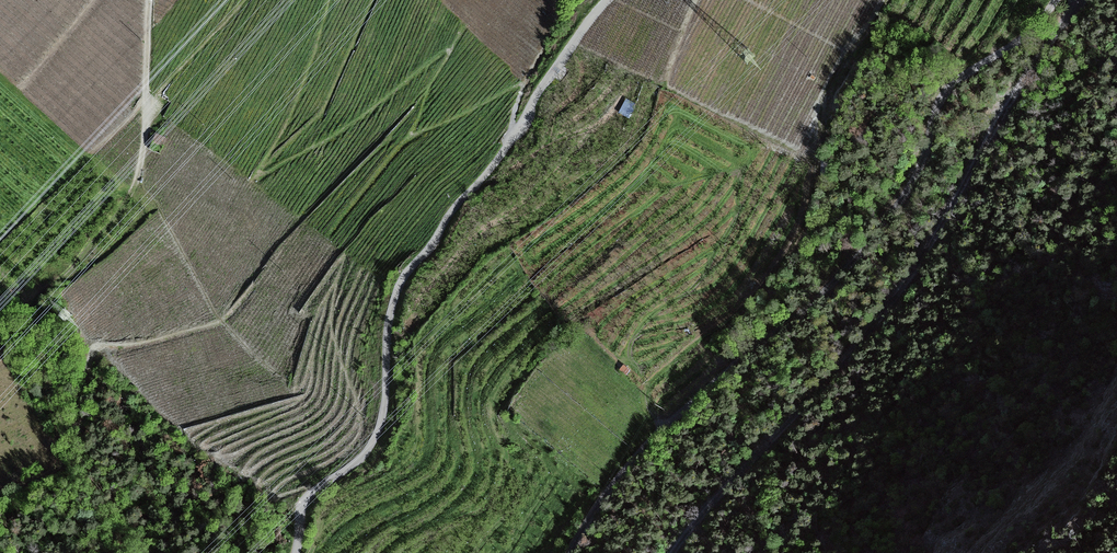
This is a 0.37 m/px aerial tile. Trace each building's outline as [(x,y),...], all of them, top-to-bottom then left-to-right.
[(620,110),(629,115),(635,102),(626,98),(620,110)]
